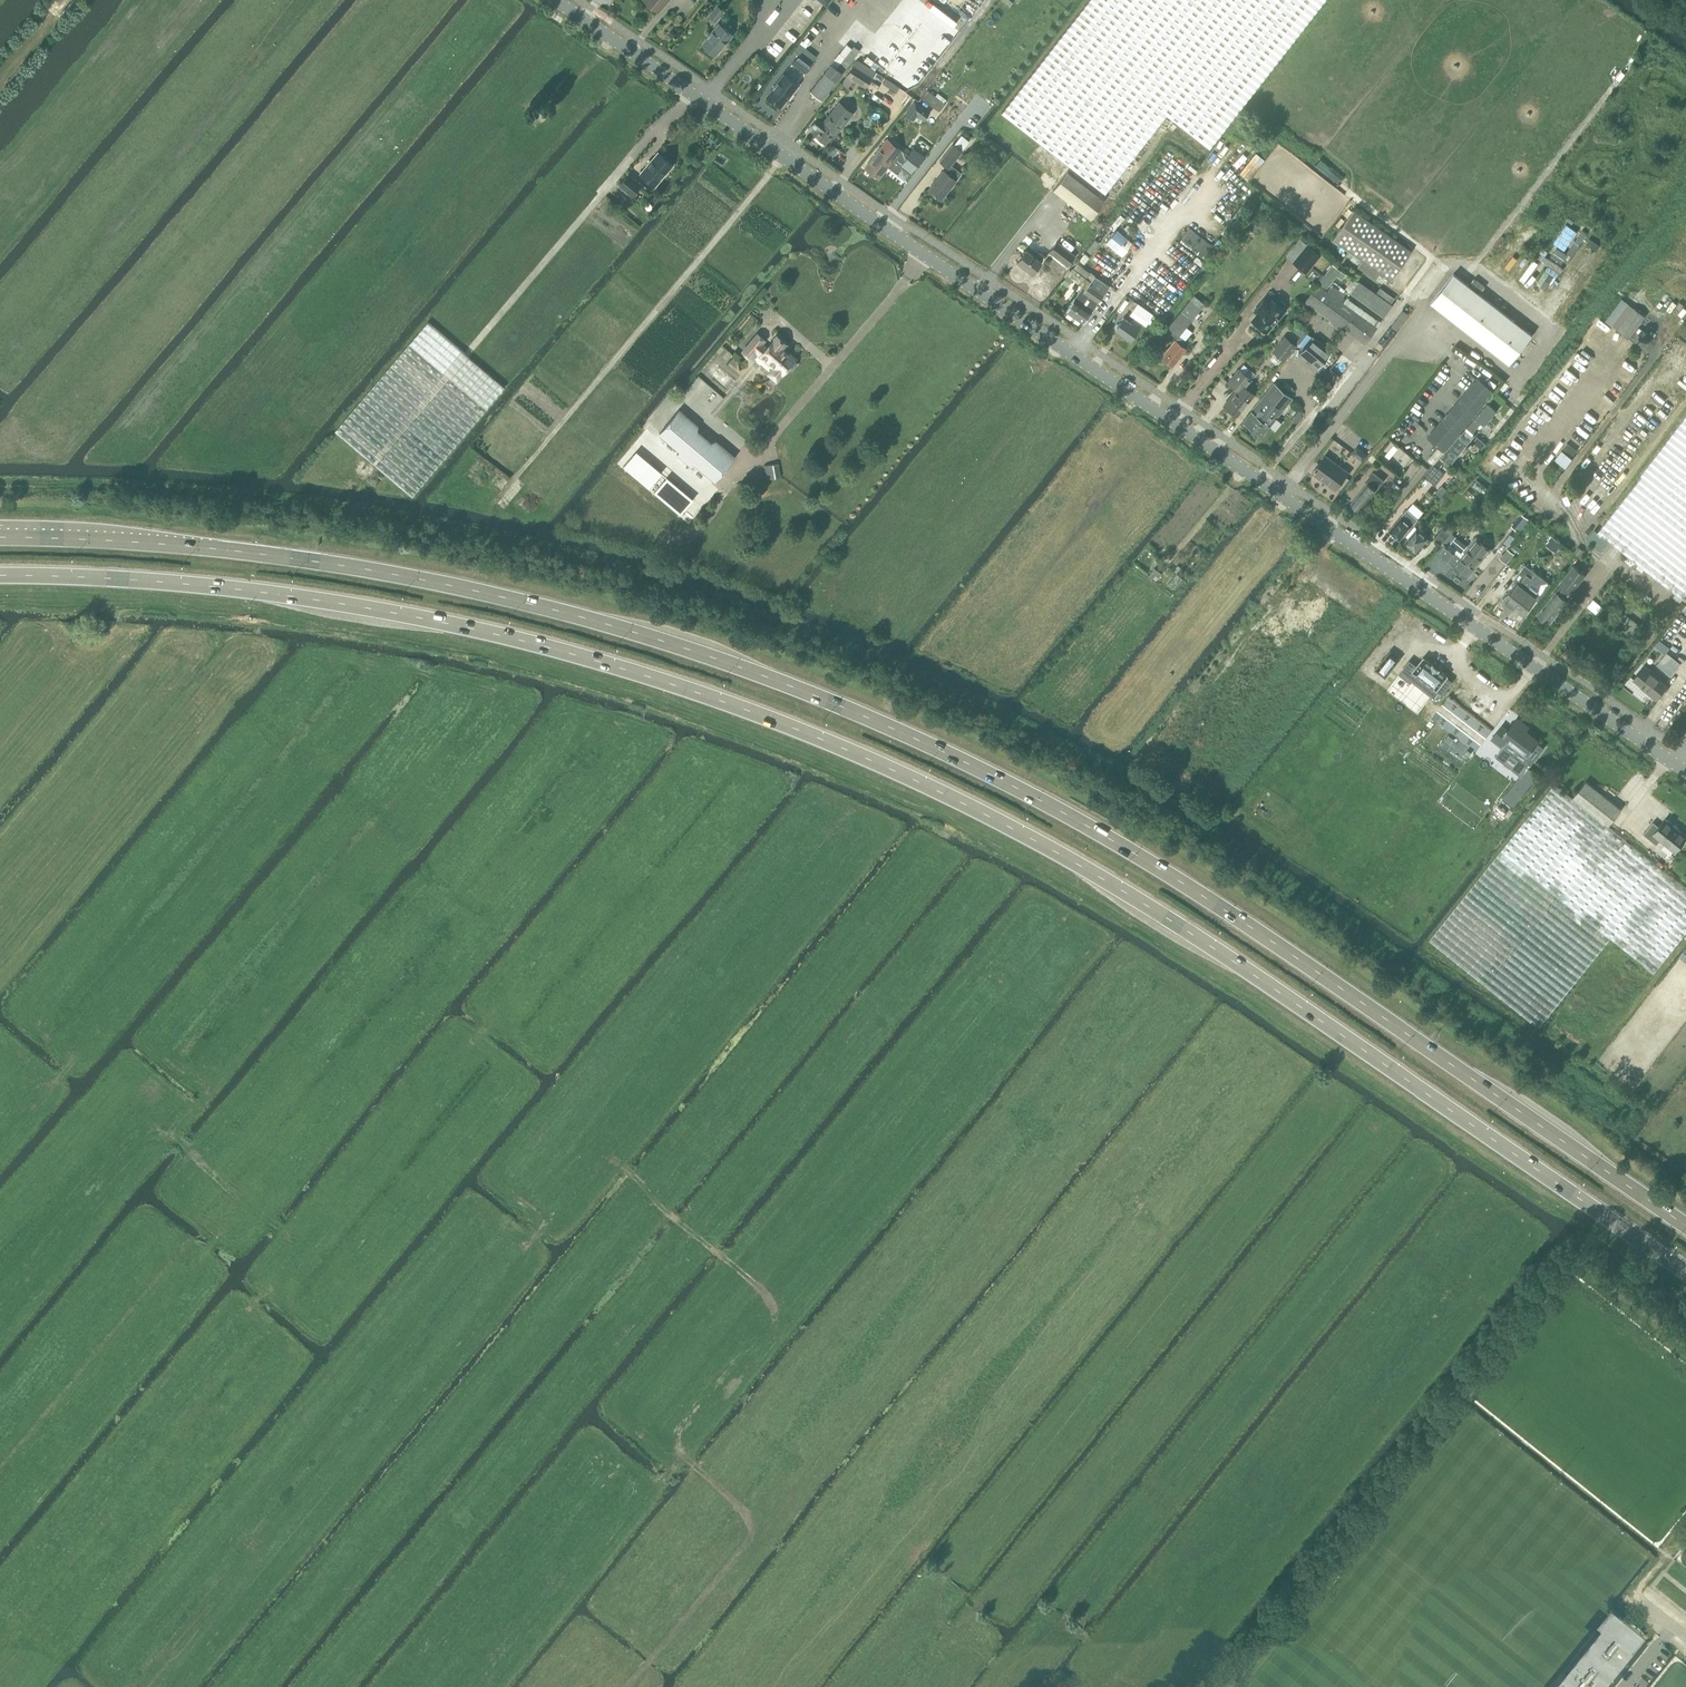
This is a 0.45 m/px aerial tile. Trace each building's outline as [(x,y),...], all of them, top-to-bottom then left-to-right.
[(47,5),(56,13),(67,0),(52,0),(47,5)] [(667,0),(647,0),(659,9),(667,0)] [(999,112),(1104,193),(1165,116),(1208,150),(1241,107),(1325,0),(1087,0),(999,112)] [(716,21),(725,10),(718,4),(709,15),(716,21)] [(726,43),(733,34),(719,22),(702,43),(716,54),(721,47),(721,46),(724,41),(726,43)] [(805,72),(814,59),(802,50),(792,62),(805,72)] [(848,87),(853,78),(866,86),(874,72),(858,60),(854,64),(842,83),(848,87)] [(822,98),(843,71),(832,63),(811,90),(810,90),(822,99),(822,98)] [(26,68),(21,64),(5,83),(10,87),(26,68)] [(792,93),(798,85),(784,74),(767,95),(781,106),(791,93),(792,93)] [(900,87),(886,78),(883,84),(897,93),(900,87)] [(915,100),(905,114),(914,121),(917,117),(923,121),(930,112),(915,100)] [(839,101),(824,120),(828,123),(824,128),(832,134),(839,125),(841,127),(853,112),(839,101)] [(533,113),(532,113),(536,116),(543,122),(549,113),(548,113),(539,105),(534,112),(533,113)] [(811,126),(815,129),(812,132),(826,142),(832,134),(824,128),(828,123),(824,120),(819,116),(811,126)] [(960,134),(940,160),(949,167),(969,141),(960,134)] [(879,148),(865,168),(880,178),(888,167),(897,173),(902,166),(911,173),(924,156),(914,148),(908,155),(902,149),(887,138),(880,148),(879,148)] [(658,152),(641,173),(655,185),(672,164),(658,152)] [(956,179),(944,169),(938,178),(936,176),(933,181),(934,182),(929,189),(941,199),(956,179)] [(1105,200),(1067,171),(1053,189),(1091,218),(1105,200)] [(632,194),(641,184),(628,174),(620,184),(632,194)] [(1352,206),(1332,235),(1360,255),(1356,261),(1376,275),(1381,269),(1392,277),(1412,247),(1352,206)] [(1188,226),(1180,236),(1186,240),(1193,231),(1188,226)] [(1117,229),(1106,242),(1122,255),(1133,242),(1127,237),(1130,234),(1123,228),(1120,232),(1117,229)] [(1193,231),(1186,240),(1192,244),(1199,235),(1193,231)] [(1199,235),(1192,244),(1198,249),(1205,240),(1199,235)] [(1205,240),(1198,249),(1204,254),(1211,245),(1205,240)] [(1076,256),(1057,241),(1049,252),(1068,267),(1076,256)] [(1320,253),(1307,243),(1293,261),(1306,271),(1320,253)] [(1026,249),(1016,261),(1033,274),(1042,261),(1045,256),(1039,252),(1036,256),(1026,249)] [(1085,254),(1080,261),(1085,265),(1090,258),(1085,254)] [(1341,276),(1344,272),(1331,263),(1318,281),(1325,286),(1335,272),(1341,276)] [(1073,269),(1068,275),(1082,286),(1085,288),(1090,281),(1073,269)] [(1432,302),(1510,364),(1533,336),(1455,273),(1432,302)] [(1082,322),(1085,321),(1109,285),(1094,275),(1090,281),(1085,288),(1082,286),(1066,310),(1082,322)] [(1317,283),(1305,300),(1365,342),(1379,322),(1345,298),(1343,301),(1317,283)] [(1354,286),(1350,291),(1385,315),(1388,310),(1354,286)] [(1192,293),(1164,328),(1174,337),(1202,302),(1192,293)] [(1277,303),(1266,294),(1253,311),(1256,313),(1251,320),(1267,333),(1287,308),(1280,302),(1277,303)] [(1629,303),(1622,298),(1605,321),(1611,326),(1629,303)] [(1135,306),(1130,314),(1145,323),(1150,316),(1135,306)] [(1647,316),(1635,307),(1617,330),(1628,339),(1647,316)] [(1402,309),(1391,326),(1396,330),(1408,313),(1402,309)] [(1123,317),(1115,329),(1131,339),(1141,323),(1134,319),(1132,323),(1123,317)] [(504,386),(428,320),(335,432),(412,495),(504,386)] [(742,354),(753,363),(760,355),(783,375),(798,358),(784,347),(788,342),(778,334),(766,348),(762,345),(767,339),(761,333),(742,354)] [(1283,359),(1295,344),(1285,336),(1273,351),(1274,352),(1272,355),(1272,358),(1277,362),(1279,361),(1282,358),(1283,359)] [(1300,352),(1317,366),(1329,352),(1312,338),(1300,352)] [(1175,339),(1161,357),(1172,366),(1186,348),(1175,339)] [(1228,382),(1237,389),(1224,405),(1236,415),(1254,393),(1245,386),(1251,378),(1239,368),(1228,382)] [(1494,390),(1477,376),(1427,436),(1443,450),(1494,390)] [(1273,382),(1242,419),(1260,435),(1292,397),(1273,382)] [(1497,411),(1488,402),(1467,426),(1474,432),(1482,422),(1485,425),(1497,411)] [(680,411),(660,434),(715,481),(735,457),(715,440),(713,443),(697,430),(700,427),(680,411)] [(1597,530),(1685,598),(1685,414),(1597,530)] [(1473,434),(1474,432),(1467,426),(1462,433),(1461,432),(1441,457),(1450,464),(1474,435),(1473,434)] [(1486,443),(1477,436),(1473,441),(1482,448),(1486,443)] [(1368,454),(1357,446),(1352,453),(1363,461),(1368,454)] [(1321,477),(1335,487),(1347,471),(1324,454),(1311,471),(1321,478),(1321,477)] [(1444,461),(1439,457),(1425,475),(1435,483),(1444,472),(1439,467),(1444,461)] [(1385,480),(1373,471),(1365,481),(1367,482),(1351,502),(1360,510),(1385,480)] [(1475,480),(1472,484),(1484,493),(1487,490),(1475,480)] [(1417,517),(1407,508),(1389,530),(1400,539),(1417,517)] [(1452,530),(1446,524),(1437,535),(1444,540),(1452,530)] [(1417,527),(1405,541),(1417,551),(1428,536),(1417,527)] [(1609,540),(1595,529),(1587,540),(1601,551),(1609,540)] [(1511,533),(1503,543),(1509,547),(1516,538),(1511,533)] [(1448,545),(1475,566),(1487,551),(1473,540),(1464,551),(1463,549),(1467,544),(1456,535),(1448,545)] [(1562,543),(1553,536),(1546,545),(1555,552),(1562,543)] [(1475,566),(1448,545),(1443,541),(1442,543),(1443,544),(1438,551),(1454,564),(1453,565),(1467,576),(1475,566)] [(1501,559),(1500,559),(1507,564),(1515,554),(1508,549),(1501,559)] [(1525,588),(1519,583),(1526,574),(1531,578),(1535,572),(1524,564),(1513,580),(1516,582),(1504,599),(1511,605),(1513,602),(1526,611),(1541,591),(1529,582),(1525,588)] [(1549,623),(1565,603),(1571,595),(1569,593),(1573,589),(1569,586),(1576,576),(1578,578),(1583,571),(1573,564),(1561,580),(1562,581),(1537,614),(1549,623)] [(1659,639),(1655,645),(1665,653),(1669,647),(1659,639)] [(1391,651),(1377,669),(1386,676),(1400,658),(1391,651)] [(1410,661),(1401,673),(1411,680),(1412,679),(1432,694),(1431,696),(1433,698),(1436,698),(1438,698),(1440,698),(1442,697),(1444,695),(1442,693),(1451,681),(1446,677),(1447,676),(1439,669),(1440,668),(1433,663),(1432,664),(1424,657),(1417,667),(1410,661)] [(1661,678),(1644,665),(1634,678),(1647,689),(1646,691),(1656,698),(1667,685),(1660,679),(1661,678)] [(1502,724),(1492,738),(1503,746),(1495,757),(1521,777),(1544,748),(1538,742),(1540,740),(1527,730),(1530,726),(1517,716),(1508,729),(1502,724)] [(1433,940),(1543,1022),(1546,1023),(1611,940),(1653,973),(1655,975),(1685,934),(1685,888),(1607,825),(1621,808),(1586,780),(1572,797),(1554,782),(1433,933),(1433,940)] [(1653,834),(1674,851),(1685,836),(1685,834),(1678,828),(1677,829),(1673,825),(1674,824),(1672,823),(1672,822),(1668,819),(1667,819),(1665,818),(1659,825),(1653,820),(1643,833),(1649,838),(1653,834)] [(1630,1669),(1647,1648),(1645,1646),(1612,1619),(1601,1632),(1594,1641),(1565,1676),(1570,1680),(1564,1686),(1615,1686),(1630,1669)]
